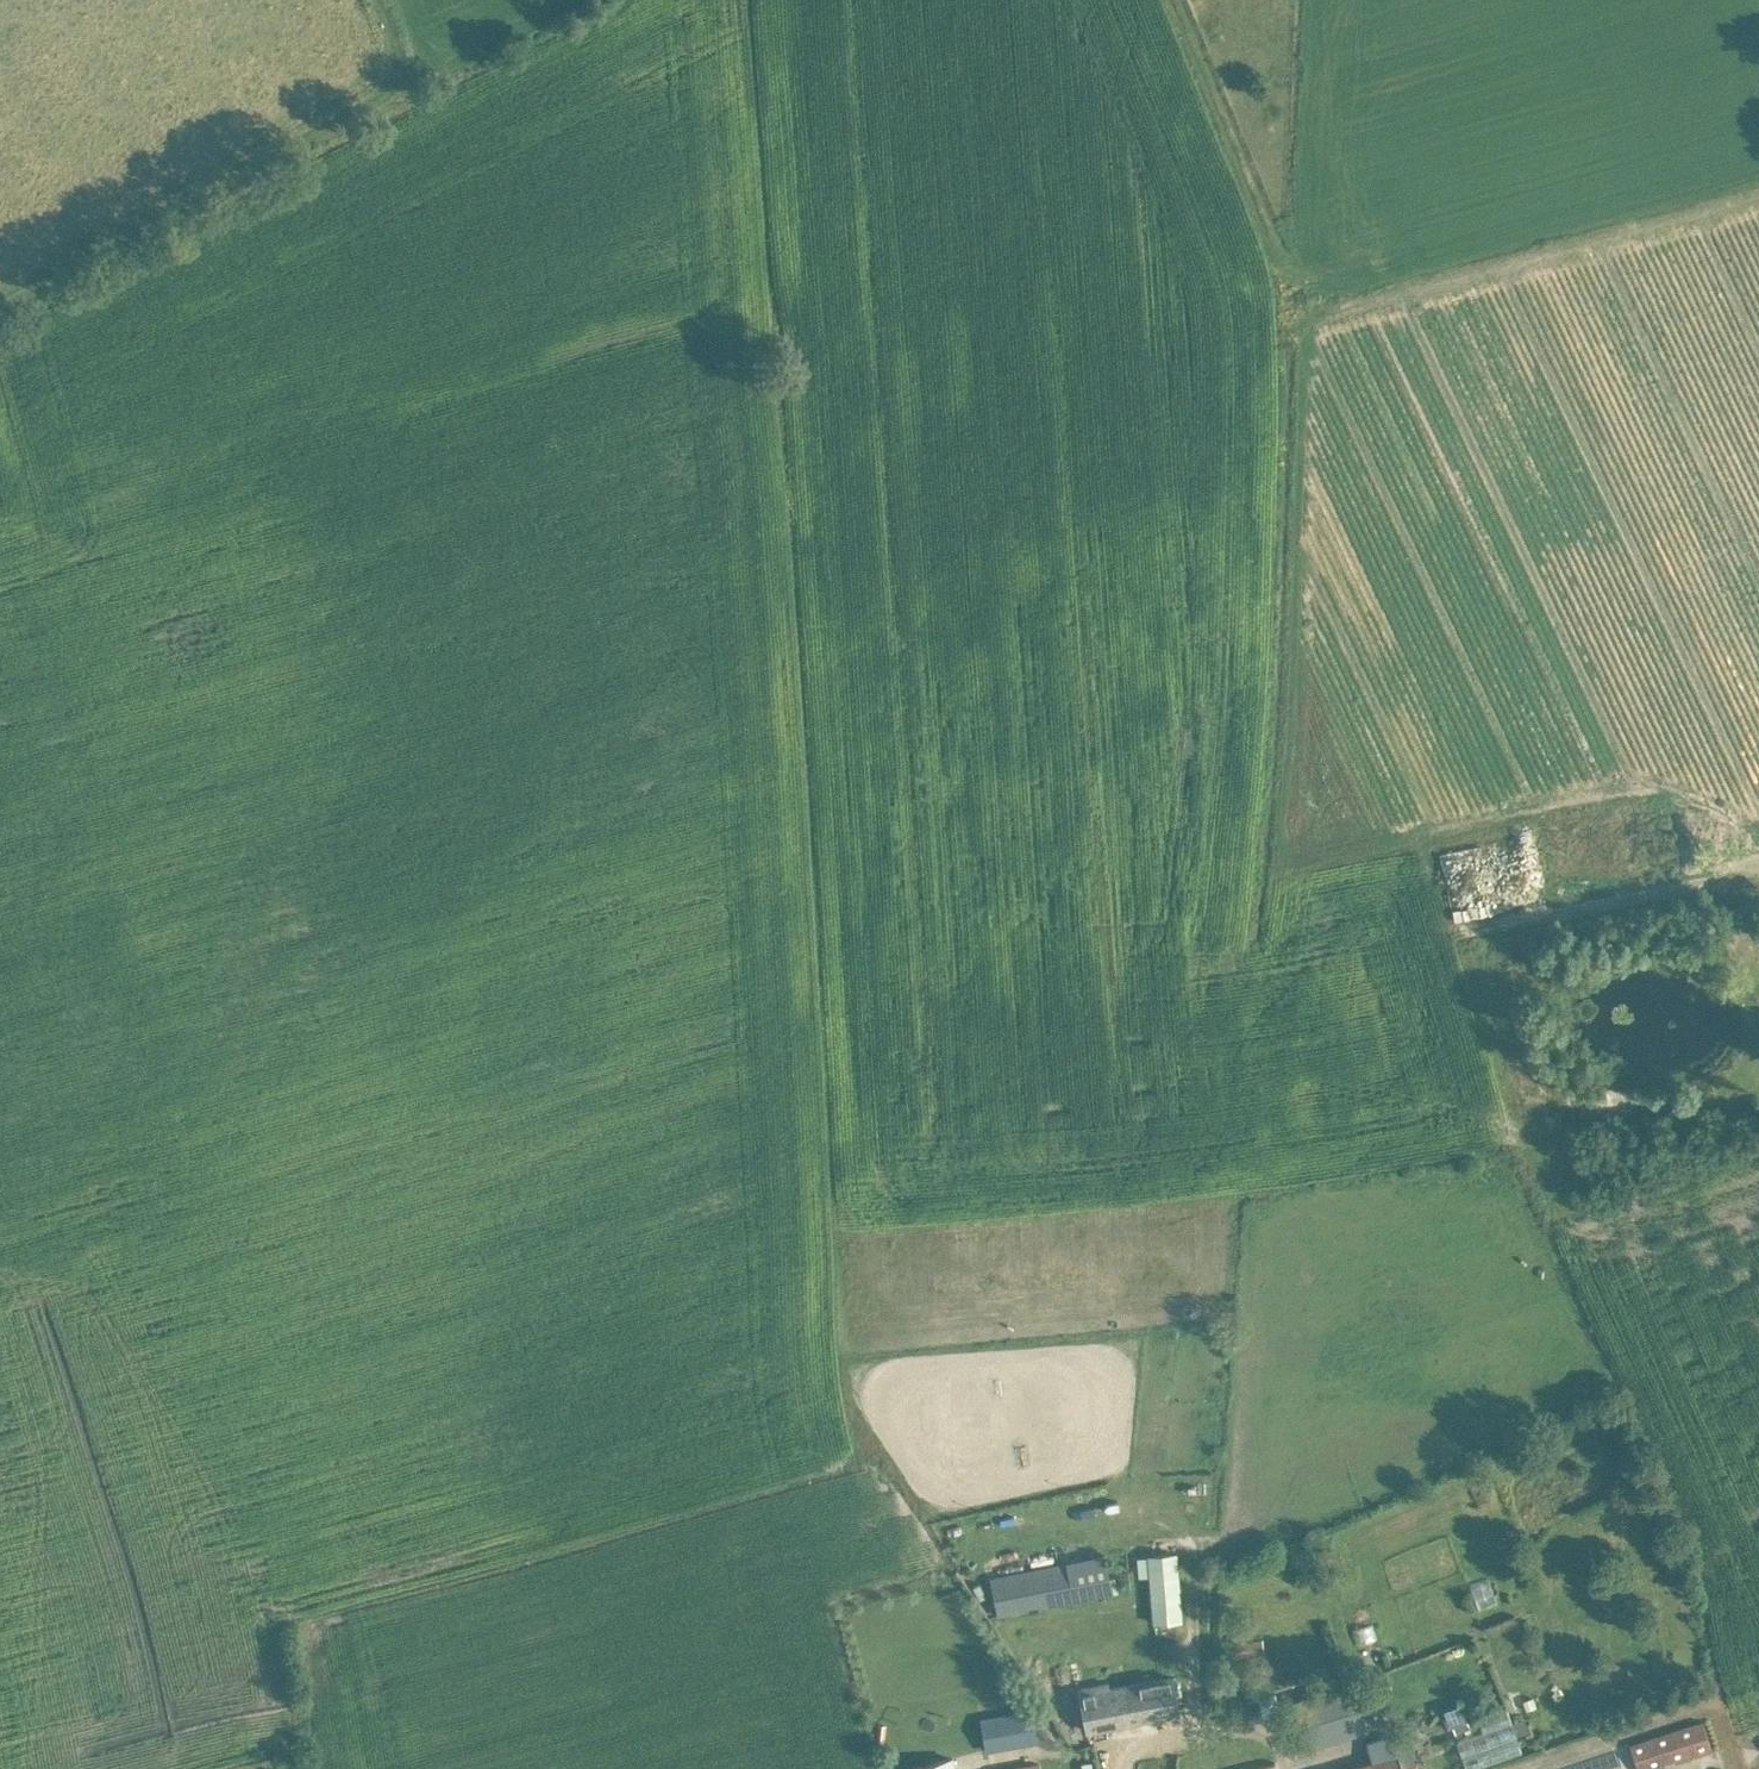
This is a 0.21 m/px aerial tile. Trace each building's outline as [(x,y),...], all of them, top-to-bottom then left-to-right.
[(1456,881),(1475,877),(1470,855),(1451,859),(1456,881)] [(1153,1622),(1183,1619),(1177,1551),(1147,1554),(1153,1622)] [(1113,1593),(1103,1553),(989,1575),(997,1616),(1113,1593)] [(1484,1614),(1506,1608),(1499,1581),(1476,1587),(1484,1614)] [(1265,1651),(1263,1638),(1232,1643),(1233,1655),(1265,1651)] [(1068,1689),(1089,1681),(1083,1663),(1062,1670),(1068,1689)] [(1087,1730),(1179,1712),(1172,1676),(1121,1686),(1121,1685),(1108,1687),(1107,1682),(1080,1687),(1087,1730)] [(1307,1747),(1329,1740),(1334,1739),(1321,1692),(1320,1693),(1315,1678),(1298,1684),(1302,1698),(1292,1701),(1307,1747)] [(1321,1692),(1334,1739),(1367,1728),(1352,1682),(1321,1692)] [(1533,1696),(1524,1699),(1527,1709),(1536,1706),(1533,1696)] [(1460,1699),(1440,1707),(1447,1727),(1468,1719),(1460,1699)] [(1456,1739),(1466,1768),(1521,1750),(1516,1734),(1529,1730),(1524,1715),(1511,1720),(1506,1705),(1478,1715),(1482,1729),(1456,1739)] [(1031,1711),(982,1720),(986,1749),(1036,1740),(1031,1711)] [(1711,1750),(1702,1719),(1631,1742),(1640,1768),(1650,1768),(1711,1750)] [(1415,1762),(1399,1766),(1390,1734),(1367,1741),(1372,1761),(1344,1768),(1417,1768),(1415,1762)] [(910,1768),(954,1768),(951,1758),(910,1768)]
